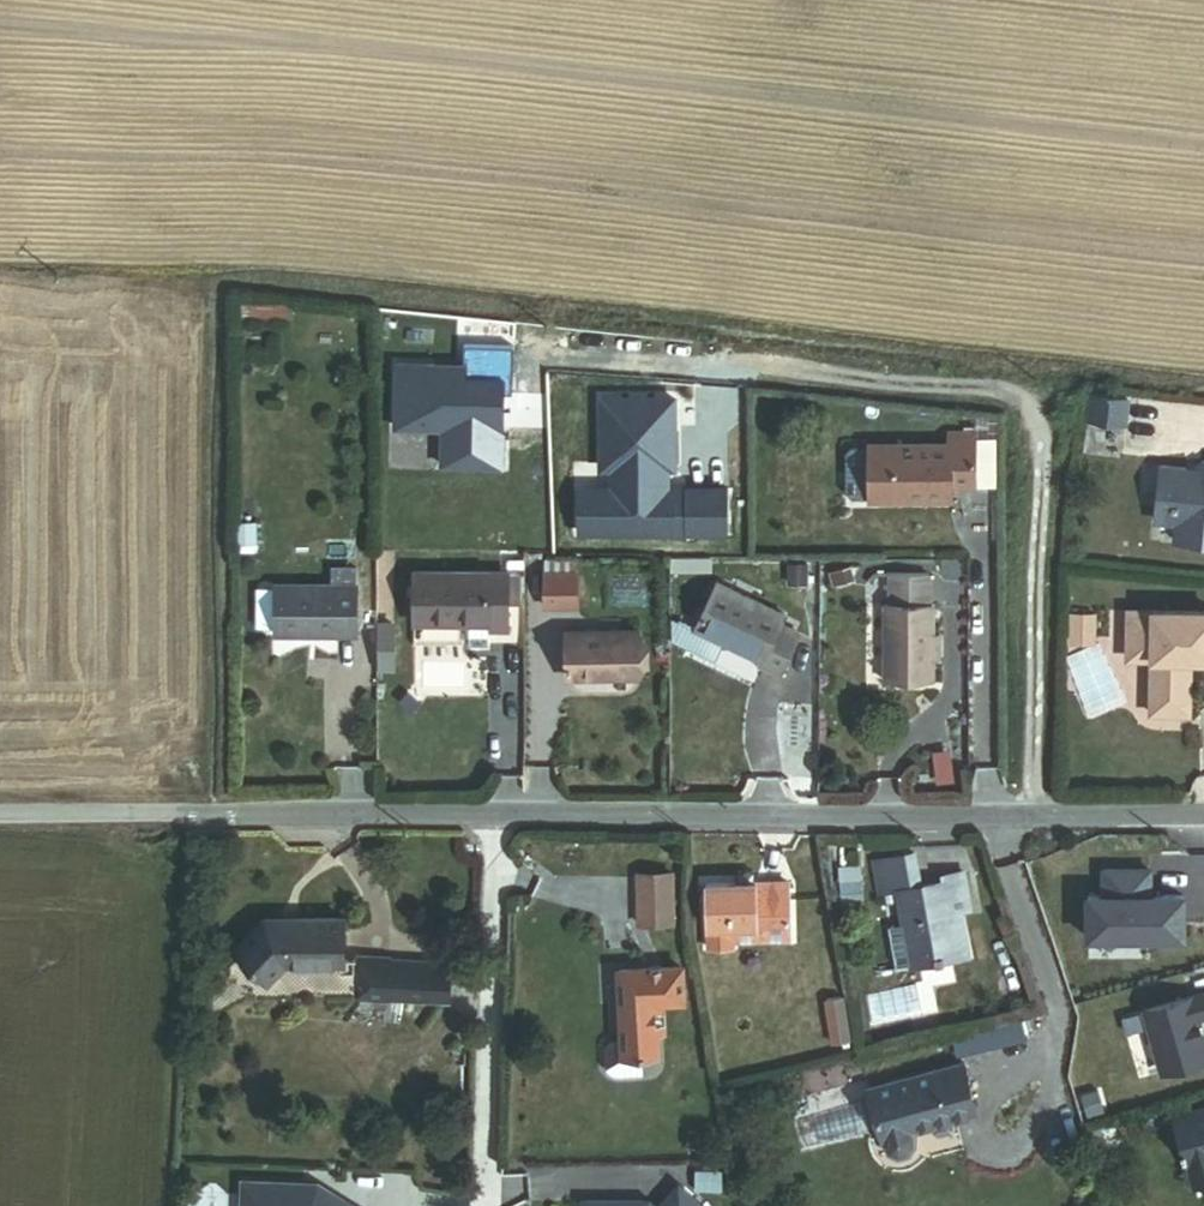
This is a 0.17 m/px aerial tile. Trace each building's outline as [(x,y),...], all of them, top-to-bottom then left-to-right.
[(468,366),(390,363),(388,432),(438,434),(437,470),(496,473),(500,385),(467,384),(468,366)] [(672,388),(597,389),(598,465),(607,465),(605,479),(574,480),(574,530),(673,530),(673,528),(682,528),(682,530),(729,530),(728,479),(682,479),(682,481),(672,480),(671,479),(668,478),(669,466),(676,466),(672,388)] [(1129,399),(1093,393),(1089,417),(1125,422),(1129,399)] [(974,487),(973,432),(947,433),(947,443),(868,444),(869,500),(948,500),(950,500),(950,487),(974,487)] [(1185,475),(1187,479),(1203,469),(1202,465),(1185,475)] [(1187,479),(1185,475),(1183,471),(1159,467),(1153,504),(1169,506),(1168,510),(1174,511),(1172,524),(1170,542),(1203,547),(1203,469),(1187,479)] [(1169,506),(1153,504),(1151,521),(1172,524),(1174,511),(1168,510),(1169,506)] [(354,560),(354,540),(326,540),(326,560),(354,560)] [(355,635),(355,566),(328,566),(328,585),(275,585),(275,587),(257,587),(257,627),(275,627),(275,635),(355,635)] [(577,573),(543,573),(543,606),(577,605),(577,573)] [(933,681),(933,604),(929,604),(929,574),(887,574),(887,604),(883,604),(883,681),(933,681)] [(418,629),(462,629),(462,625),(488,625),(488,636),(508,636),(508,581),(418,581),(418,629)] [(781,675),(799,634),(782,626),(787,615),(720,585),(698,633),(760,661),(759,665),(780,675),(781,675)] [(1128,614),(1128,655),(1152,655),(1163,663),(1163,676),(1151,684),(1151,717),(1189,717),(1190,663),(1203,664),(1203,615),(1128,614)] [(1071,640),(1094,640),(1094,618),(1071,618),(1071,640)] [(635,629),(565,631),(567,679),(637,677),(635,629)] [(1094,640),(1071,640),(1071,648),(1094,648),(1094,640)] [(1128,662),(1152,662),(1151,684),(1163,676),(1163,663),(1152,655),(1128,655),(1128,662)] [(960,962),(955,928),(953,916),(962,915),(972,913),(967,876),(942,879),(943,884),(921,888),(916,859),(877,865),(882,895),(900,892),(909,940),(892,943),(896,967),(913,964),(913,969),(960,962)] [(1104,895),(1088,895),(1088,937),(1183,937),(1183,895),(1149,895),(1149,869),(1104,869),(1104,895)] [(635,922),(667,922),(668,872),(636,871),(635,922)] [(731,948),(788,949),(789,885),(706,885),(705,954),(731,954),(731,948)] [(955,928),(964,926),(962,915),(953,916),(955,928)] [(286,968),(357,967),(356,921),(267,921),(238,954),(270,985),(286,968)] [(390,967),(357,967),(357,1007),(388,1007),(388,1004),(448,1006),(449,969),(390,967)] [(656,1059),(655,1038),(654,1007),(665,1007),(682,1007),(682,969),(617,971),(622,1041),(610,1043),(600,1056),(600,1072),(619,1080),(640,1078),(641,1059),(656,1059)] [(1144,1009),(1162,1072),(1203,1060),(1203,1040),(1202,1033),(1200,1033),(1195,1017),(1197,1017),(1203,1015),(1203,992),(1144,1009)] [(848,1041),(842,997),(825,999),(831,1044),(848,1041)] [(655,1038),(666,1038),(665,1007),(654,1007),(655,1038)] [(975,1112),(962,1063),(869,1089),(883,1137),(890,1151),(898,1154),(907,1152),(912,1144),(912,1129),(975,1112)] [(1174,1117),(1192,1179),(1203,1175),(1203,1108),(1174,1117)] [(1203,1181),(1203,1175),(1192,1179),(1193,1184),(1203,1181)] [(672,1188),(656,1205),(693,1205),(672,1188)] [(322,1193),(320,1197),(308,1197),(307,1193),(248,1191),(247,1205),(342,1205),(322,1193)]
